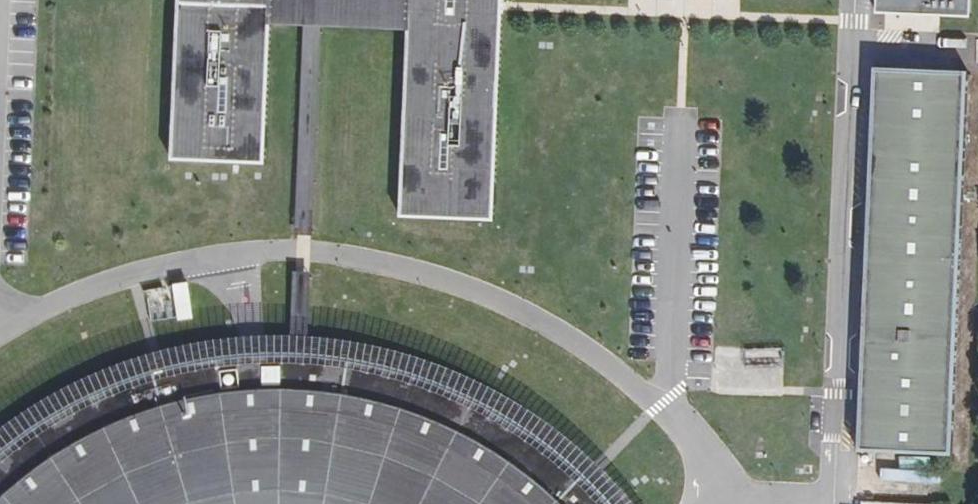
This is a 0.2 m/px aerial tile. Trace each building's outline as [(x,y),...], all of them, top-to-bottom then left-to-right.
[(169,164),(262,168),(268,30),(308,32),(401,36),(393,220),(486,224),(495,6),(495,0),(176,0),(169,164)] [(879,17),(973,20),(973,0),(880,0),(879,17)] [(962,77),(871,73),(855,450),(946,454),(962,77)] [(187,280),(171,283),(178,323),(195,320),(187,280)] [(165,287),(146,291),(152,321),(171,318),(165,287)] [(627,499),(606,476),(597,467),(583,453),(559,433),(533,414),(506,397),(478,382),(449,369),(420,358),(389,349),(358,342),(327,337),(295,335),(272,334),(250,335),(231,337),(212,339),(193,342),(174,346),(156,350),(127,359),(98,370),(70,383),(43,398),(18,414),(0,427),(0,503),(630,503),(627,499)]
